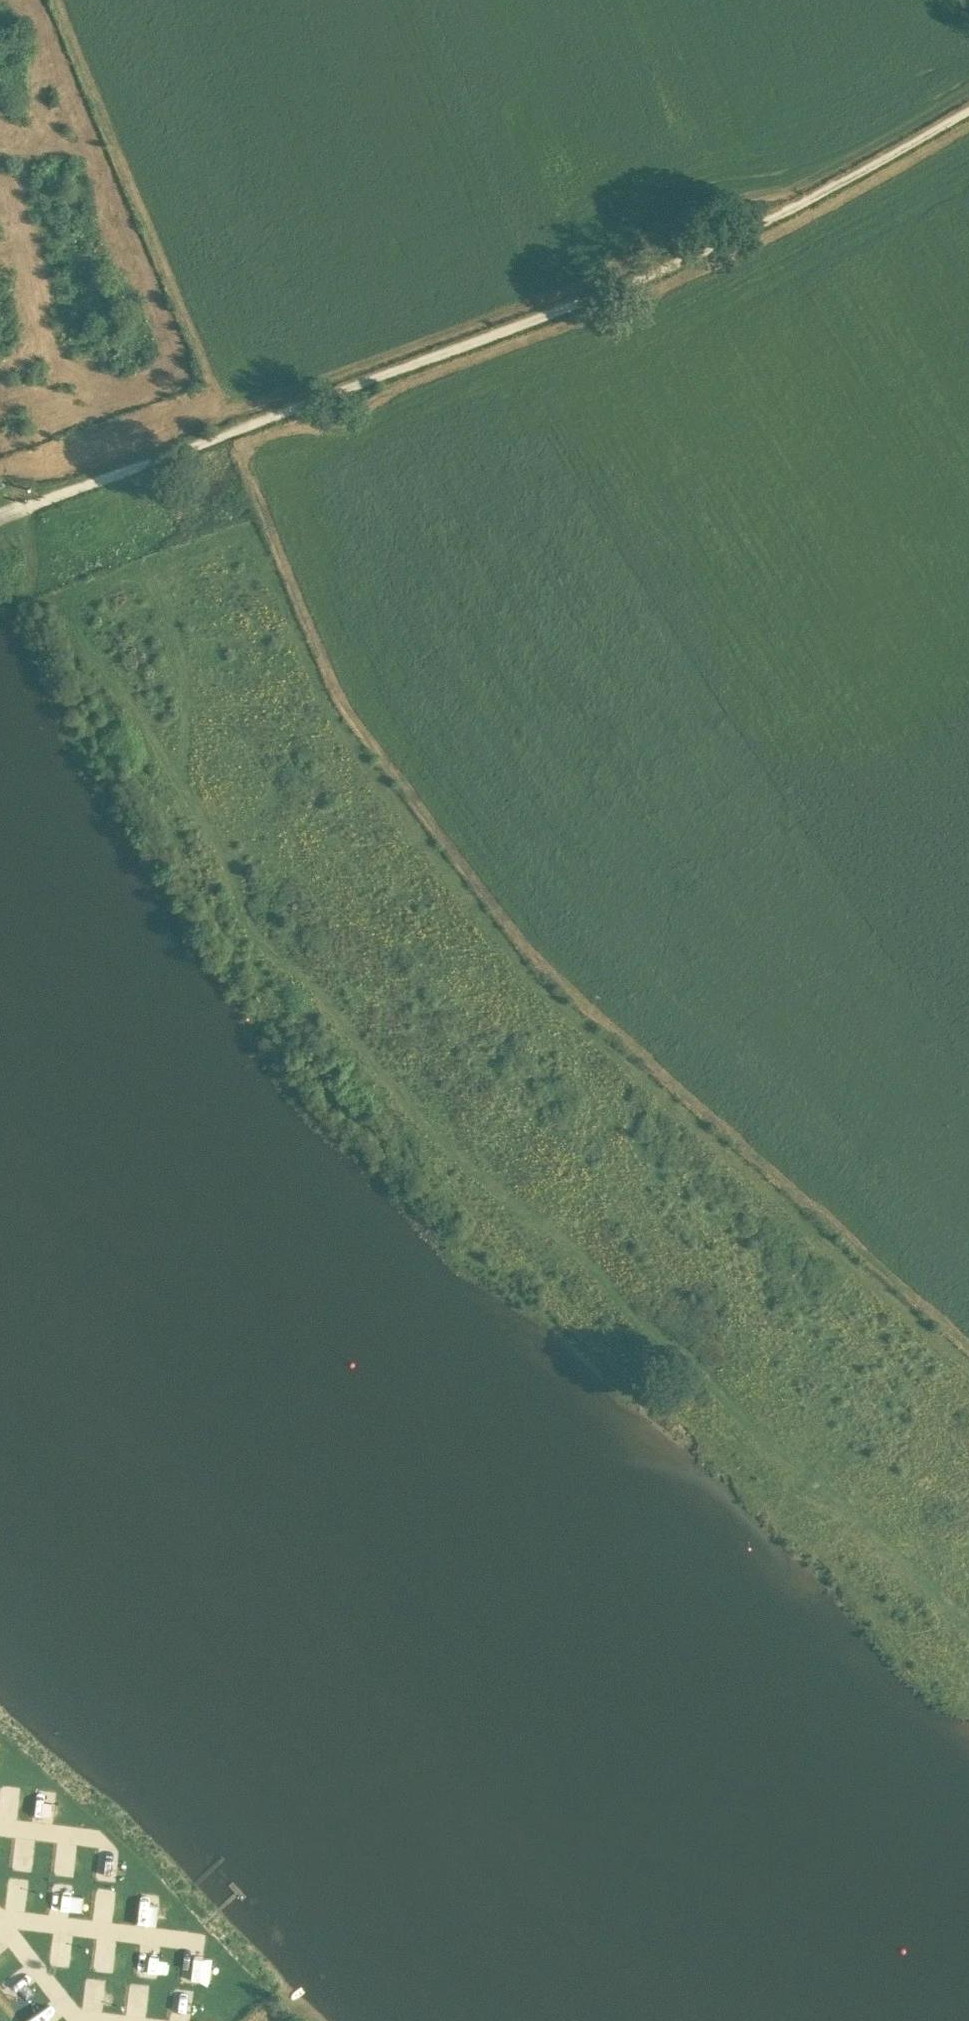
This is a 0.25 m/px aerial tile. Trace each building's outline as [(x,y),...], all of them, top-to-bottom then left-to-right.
[(105,1861),(104,1878),(125,1878),(126,1862),(105,1861)]
